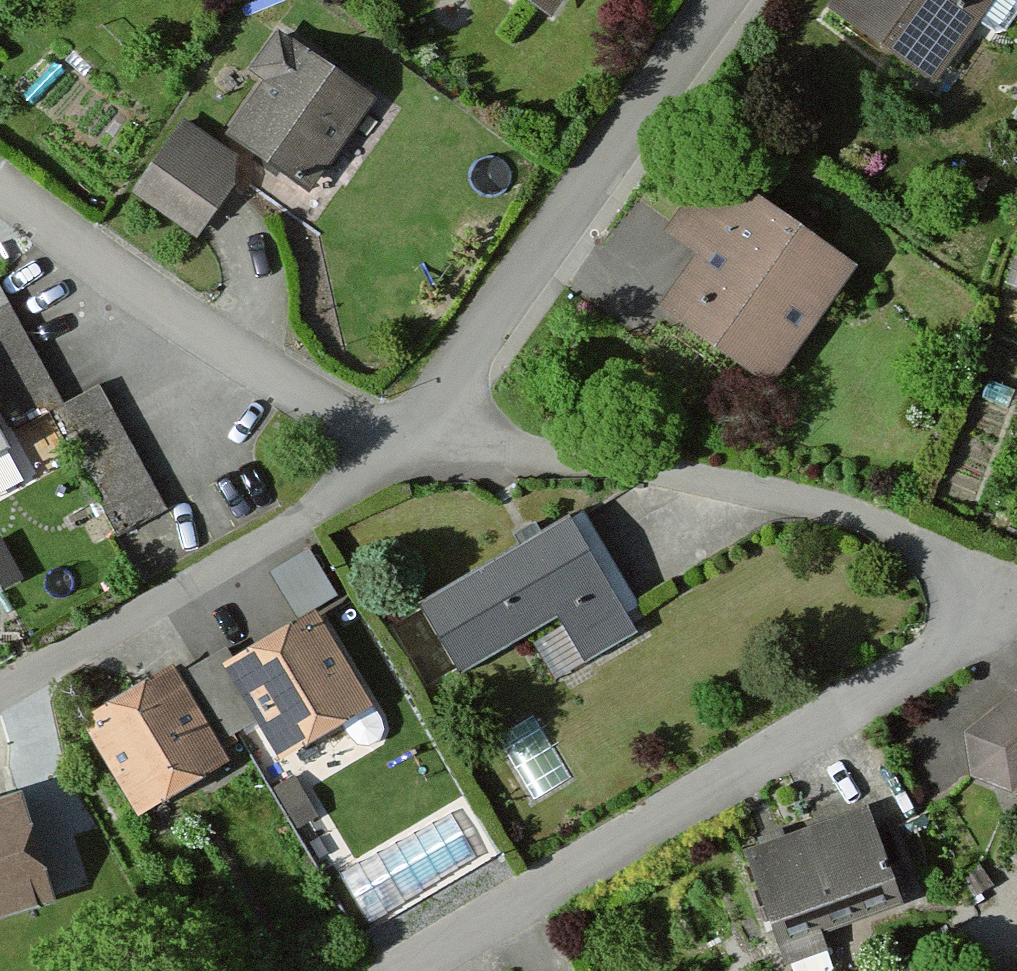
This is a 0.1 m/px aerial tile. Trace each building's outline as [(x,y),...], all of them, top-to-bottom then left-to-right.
[(543,18),(556,0),(518,0),(543,18)] [(985,0),(832,0),(824,10),(927,82),(985,0)] [(243,78),(256,87),(218,143),(300,199),(367,102),(272,36),(243,78)] [(235,170),(173,129),(126,199),(188,241),(235,170)] [(847,273),(703,172),(660,234),(689,254),(650,310),(765,390),(847,273)] [(0,299),(0,401),(17,431),(46,415),(61,406),(0,299)] [(161,514),(90,390),(61,406),(46,415),(117,539),(161,514)] [(628,640),(562,524),(537,539),(529,526),(505,540),(511,550),(411,607),(453,680),(548,626),(552,634),(528,648),(549,684),(628,640)] [(277,556),(292,601),(334,587),(319,541),(277,556)] [(305,613),(216,667),(273,761),(362,707),(305,613)] [(221,762),(166,665),(72,718),(127,815),(221,762)] [(959,737),(966,788),(1007,796),(1016,787),(1016,687),(959,737)] [(10,796),(0,799),(0,919),(43,906),(10,796)] [(860,814),(778,842),(776,837),(749,846),(751,852),(736,857),(775,970),(784,970),(820,959),(814,939),(893,913),(860,814)]
